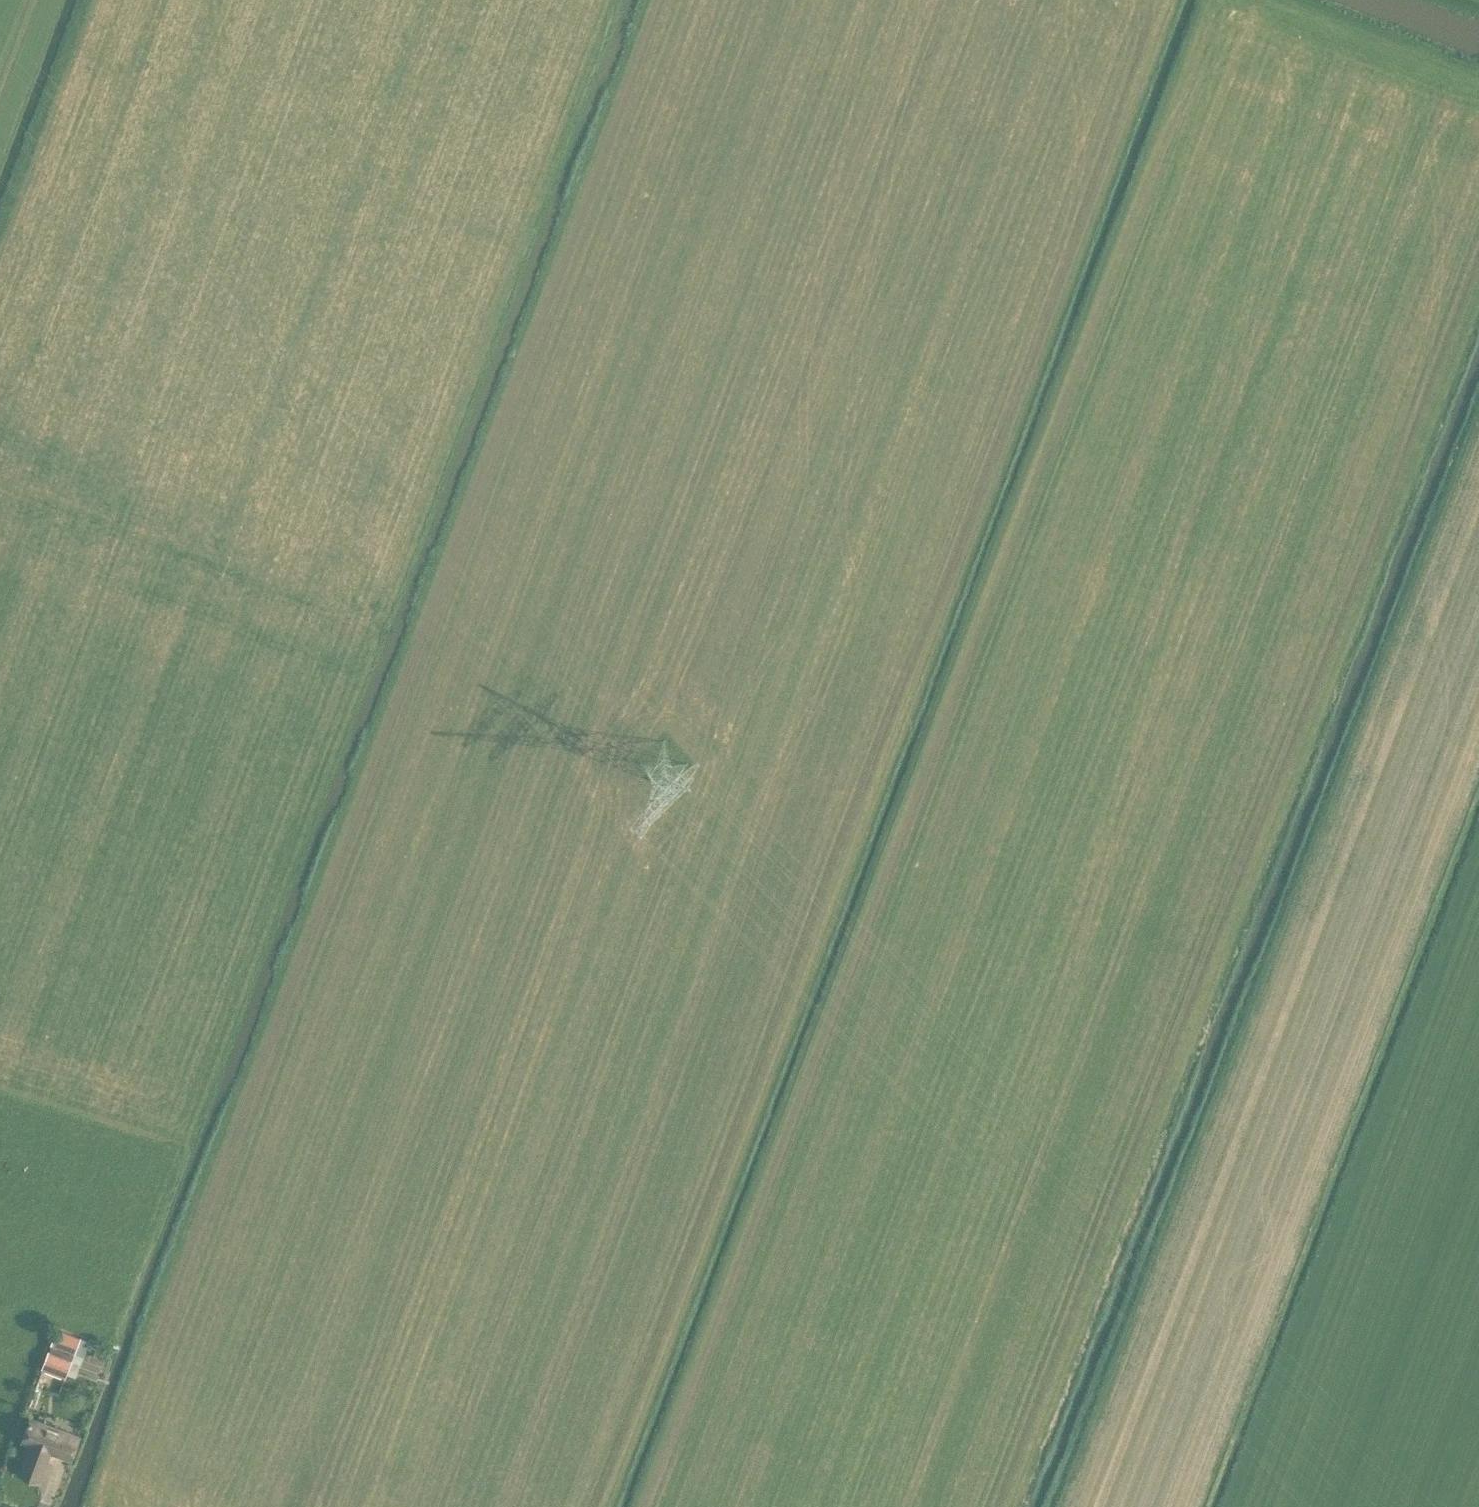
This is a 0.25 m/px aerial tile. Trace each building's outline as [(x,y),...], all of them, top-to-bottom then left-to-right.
[(66,1377),(81,1337),(57,1328),(42,1368),(66,1377)] [(70,1458),(79,1434),(29,1417),(21,1441),(28,1443),(17,1473),(39,1480),(49,1451),(70,1458)]
